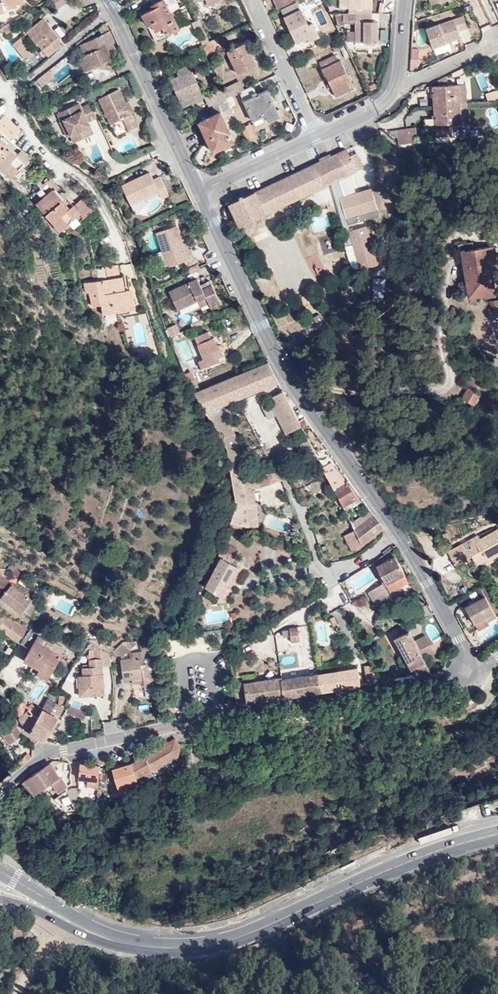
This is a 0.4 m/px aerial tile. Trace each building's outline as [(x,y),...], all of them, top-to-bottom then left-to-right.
[(19,9),(18,3),(25,1),(25,0),(0,0),(0,12),(19,9)] [(69,0),(53,0),(58,9),(70,2),(69,0)] [(159,37),(186,23),(173,0),(160,0),(150,5),(152,9),(140,15),(147,26),(151,23),(159,37)] [(277,9),(295,0),(273,0),(277,9)] [(348,8),(370,9),(371,0),(348,0),(348,8)] [(394,11),(394,0),(383,0),(383,11),(394,11)] [(56,11),(63,22),(77,13),(70,2),(56,11)] [(296,43),(308,38),(310,41),(319,37),(312,23),(307,25),(296,2),(281,10),(296,43)] [(371,14),(348,13),(342,13),(342,21),(355,21),(355,31),(355,41),(355,42),(364,42),(374,43),(376,42),(377,25),(371,25),(371,22),(371,14)] [(461,15),(425,28),(431,47),(454,39),(458,37),(456,31),(466,27),(461,15)] [(44,18),(39,23),(43,29),(49,24),(44,18)] [(202,30),(197,19),(191,23),(196,32),(202,30)] [(43,29),(39,23),(27,32),(37,44),(39,43),(43,49),(40,51),(44,56),(47,54),(48,55),(64,42),(49,24),(43,29)] [(114,41),(106,23),(99,29),(102,35),(91,39),(90,35),(77,44),(79,47),(81,45),(85,54),(81,60),(87,71),(111,59),(110,54),(112,53),(111,49),(109,44),(112,42),(114,41)] [(9,24),(0,30),(0,33),(3,31),(6,34),(13,30),(9,24)] [(355,41),(355,31),(347,31),(346,41),(355,41)] [(10,39),(14,43),(20,38),(16,34),(10,39)] [(20,38),(14,43),(27,59),(33,54),(20,38)] [(221,48),(216,38),(208,42),(200,45),(206,56),(221,48)] [(245,42),(227,51),(237,73),(256,65),(245,42)] [(334,55),(319,62),(322,68),(321,68),(323,74),(325,74),(336,96),(353,88),(339,60),(337,61),(334,55)] [(188,65),(176,70),(178,75),(169,79),(183,106),(203,97),(188,65)] [(53,77),(49,70),(37,79),(42,86),(53,77)] [(238,82),(222,89),(226,98),(239,92),(242,91),(238,82)] [(282,87),(280,83),(270,88),(272,91),(282,87)] [(459,104),(467,103),(466,84),(434,86),(435,124),(460,122),(459,104)] [(255,92),(253,86),(242,91),(239,92),(242,98),(255,92)] [(316,88),(310,91),(313,99),(319,96),(316,88)] [(131,112),(126,103),(120,89),(100,99),(112,124),(124,118),(131,130),(138,127),(131,112)] [(226,98),(222,89),(207,95),(211,105),(226,98)] [(267,89),(243,101),(253,120),(265,114),(269,121),(280,117),(267,89)] [(487,101),(497,99),(497,90),(485,93),(487,101)] [(211,105),(210,106),(213,114),(198,122),(212,151),(233,142),(226,126),(237,121),(226,99),(226,98),(211,105)] [(130,101),(126,103),(131,112),(134,111),(130,101)] [(89,122),(98,118),(91,103),(83,107),(80,102),(58,113),(62,120),(63,121),(65,120),(72,135),(75,133),(78,140),(94,133),(89,122)] [(469,103),(467,103),(459,104),(460,122),(469,122),(469,103)] [(12,140),(21,130),(5,116),(0,122),(0,130),(12,140)] [(63,121),(62,120),(60,121),(68,137),(72,135),(65,120),(63,121)] [(248,142),(257,138),(251,124),(241,129),(248,142)] [(416,128),(397,130),(398,144),(418,142),(416,128)] [(10,148),(0,139),(0,148),(2,150),(5,147),(9,150),(10,148)] [(10,148),(9,150),(5,147),(2,150),(0,148),(0,167),(12,178),(27,161),(18,154),(10,148)] [(347,148),(338,153),(348,175),(364,167),(357,152),(350,155),(347,148)] [(22,149),(18,154),(27,161),(31,157),(22,149)] [(348,175),(338,153),(316,163),(327,185),(348,175)] [(327,185),(316,163),(228,204),(239,226),(327,185)] [(161,198),(169,195),(161,176),(154,179),(151,173),(123,186),(131,204),(159,192),(161,198)] [(51,178),(40,188),(46,195),(48,193),(55,201),(59,199),(61,202),(63,201),(53,189),(57,186),(51,178)] [(342,199),(354,195),(352,189),(341,192),(342,199)] [(48,193),(46,195),(37,203),(60,231),(77,217),(69,208),(63,201),(61,202),(59,199),(55,201),(48,193)] [(362,193),(354,195),(342,199),(350,225),(370,220),(362,193)] [(83,197),(69,208),(77,217),(81,213),(84,218),(94,209),(83,197)] [(367,222),(350,227),(362,269),(379,265),(367,222)] [(191,249),(190,250),(186,251),(181,236),(178,225),(176,225),(169,228),(158,232),(168,265),(194,258),(191,249)] [(186,251),(190,250),(184,235),(181,236),(186,251)] [(459,259),(463,259),(461,250),(473,249),(472,241),(456,243),(459,259)] [(352,245),(344,247),(349,262),(356,260),(352,245)] [(461,250),(463,259),(467,298),(493,295),(488,264),(490,264),(490,261),(494,260),(492,246),(473,249),(461,250)] [(106,267),(108,279),(117,278),(121,278),(119,265),(106,267)] [(125,291),(123,277),(121,278),(117,278),(119,292),(125,291)] [(206,297),(210,303),(212,308),(221,303),(212,284),(203,288),(202,285),(198,277),(169,291),(178,310),(198,301),(206,297)] [(119,292),(117,278),(108,279),(85,283),(86,293),(91,292),(92,305),(101,304),(103,314),(128,310),(125,291),(119,292)] [(201,307),(210,303),(206,297),(198,301),(201,307)] [(496,302),(488,303),(489,310),(497,309),(496,302)] [(176,324),(168,327),(171,335),(180,332),(176,324)] [(218,346),(214,337),(212,338),(209,331),(195,337),(204,359),(199,361),(202,368),(220,361),(218,358),(223,355),(219,345),(218,346)] [(236,333),(226,337),(229,344),(239,341),(236,333)] [(221,334),(214,337),(218,346),(219,345),(223,355),(230,352),(226,342),(225,342),(221,334)] [(242,397),(279,382),(269,362),(234,376),(242,397)] [(191,372),(186,375),(189,382),(194,379),(191,372)] [(219,406),(242,397),(234,376),(195,392),(206,411),(219,406)] [(461,388),(455,398),(465,405),(472,394),(461,388)] [(301,425),(289,401),(284,391),(269,399),(273,406),(278,415),(287,433),(297,428),(301,425)] [(278,415),(273,406),(270,408),(267,401),(261,404),(269,420),(278,415)] [(236,436),(219,406),(206,411),(222,439),(236,436)] [(242,468),(236,436),(222,439),(227,447),(231,470),(242,468)] [(314,451),(308,439),(304,441),(299,443),(310,464),(318,460),(317,458),(314,452),(314,451)] [(323,467),(340,500),(343,506),(348,503),(356,499),(347,483),(343,485),(336,473),(338,472),(332,462),(323,467)] [(237,505),(230,526),(243,530),(244,525),(248,526),(258,526),(257,503),(254,488),(260,487),(282,480),(280,476),(279,471),(265,474),(258,475),(244,477),(242,468),(231,470),(237,505)] [(340,500),(335,503),(339,513),(345,510),(343,506),(340,500)] [(349,520),(355,530),(375,515),(372,510),(358,519),(355,517),(349,520)] [(362,544),(384,528),(375,515),(355,530),(362,544)] [(471,545),(466,548),(463,543),(448,551),(457,567),(472,560),(477,569),(494,560),(492,557),(497,554),(497,529),(480,538),(481,540),(471,545)] [(468,540),(471,545),(481,540),(480,538),(478,535),(468,540)] [(221,548),(235,555),(238,550),(223,542),(221,548)] [(222,557),(217,565),(205,586),(221,596),(238,566),(236,565),(239,559),(234,557),(235,555),(221,548),(218,555),(222,557)] [(390,592),(400,586),(409,582),(405,574),(392,549),(372,564),(374,567),(376,566),(390,592)] [(1,596),(11,585),(2,578),(6,569),(0,568),(0,595),(1,596)] [(11,585),(1,596),(21,613),(31,601),(35,596),(25,589),(15,581),(11,585)] [(386,589),(383,584),(370,591),(373,597),(386,589)] [(400,586),(390,592),(388,593),(391,597),(391,598),(393,601),(405,595),(400,586)] [(391,598),(391,597),(388,593),(386,589),(373,597),(378,605),(391,598)] [(497,617),(491,608),(483,594),(463,606),(478,632),(488,626),(486,623),(497,617)] [(483,594),(491,608),(493,606),(486,594),(483,594)] [(31,601),(21,613),(26,617),(36,605),(31,601)] [(331,640),(323,622),(312,627),(320,645),(331,640)] [(435,624),(426,627),(431,643),(440,640),(435,624)] [(299,641),(297,627),(289,628),(290,643),(299,641)] [(395,637),(415,677),(430,674),(430,670),(423,657),(422,656),(421,653),(414,641),(409,631),(395,637)] [(28,632),(26,635),(36,640),(52,649),(54,644),(39,635),(37,637),(28,632)] [(276,633),(277,653),(290,652),(289,632),(276,633)] [(426,634),(416,640),(423,653),(432,648),(430,644),(431,643),(426,634)] [(26,635),(21,643),(31,648),(36,640),(26,635)] [(52,649),(36,640),(31,648),(25,660),(40,669),(38,673),(48,679),(66,648),(55,642),(54,644),(52,649)] [(423,653),(416,640),(414,641),(421,653),(422,656),(423,657),(435,650),(431,643),(430,644),(432,648),(423,653)] [(122,657),(138,642),(125,641),(116,649),(122,657)] [(155,657),(154,648),(142,649),(142,652),(130,653),(131,659),(121,660),(123,680),(133,679),(144,678),(144,682),(145,687),(158,685),(156,664),(145,665),(144,658),(155,657)] [(103,649),(102,649),(94,650),(95,658),(90,658),(90,666),(82,667),(83,675),(79,675),(80,689),(88,689),(88,695),(105,694),(103,666),(111,665),(110,654),(103,649)] [(279,656),(280,669),(297,668),(296,654),(279,656)] [(318,673),(321,691),(360,685),(358,667),(318,673)] [(263,672),(264,680),(280,677),(279,670),(263,672)] [(282,679),(285,697),(321,691),(318,673),(282,679)] [(244,682),(247,702),(285,697),(282,679),(282,677),(280,677),(264,680),(244,682)] [(49,698),(43,709),(58,718),(64,707),(49,698)] [(81,709),(83,703),(73,700),(71,706),(81,709)] [(23,702),(16,706),(20,717),(30,708),(28,707),(23,702)] [(85,719),(87,713),(68,706),(66,711),(85,719)] [(30,708),(20,717),(24,724),(31,731),(38,717),(33,712),(30,708)] [(38,717),(31,731),(46,739),(51,730),(58,718),(43,709),(38,717)] [(12,717),(0,725),(0,730),(1,729),(11,743),(23,734),(17,726),(18,725),(12,717)] [(58,718),(51,730),(55,732),(63,720),(58,718)] [(233,722),(214,725),(215,735),(235,732),(233,722)] [(180,745),(176,738),(131,763),(139,781),(145,778),(153,773),(152,770),(178,755),(180,745)] [(60,776),(51,762),(24,780),(34,793),(52,781),(58,791),(68,785),(63,777),(60,776)] [(139,781),(131,763),(120,768),(113,771),(121,789),(139,781)] [(99,785),(100,765),(80,764),(79,777),(88,778),(88,784),(99,785)] [(147,784),(145,778),(139,781),(141,787),(147,784)] [(74,804),(79,803),(79,794),(72,793),(70,793),(74,804)] [(12,845),(7,837),(4,839),(9,847),(12,845)] [(24,939),(22,926),(13,926),(14,940),(24,939)]
